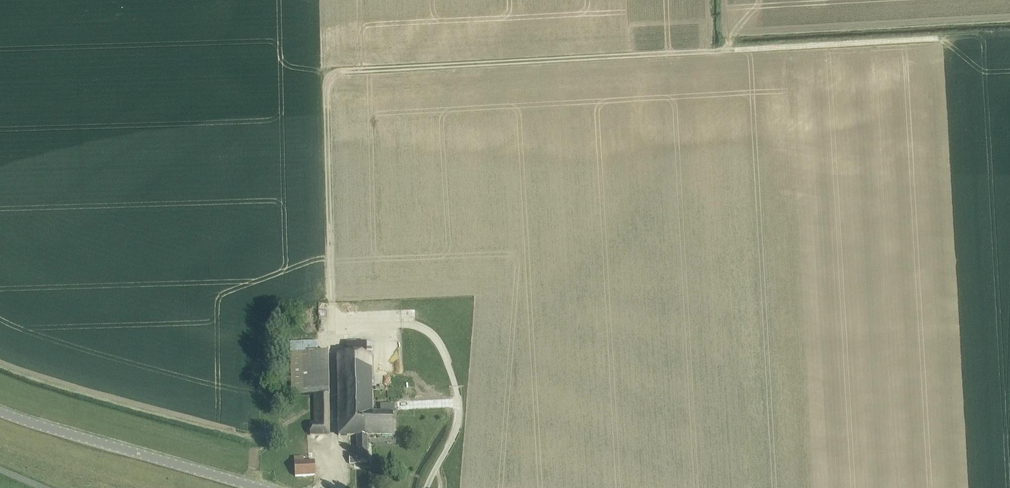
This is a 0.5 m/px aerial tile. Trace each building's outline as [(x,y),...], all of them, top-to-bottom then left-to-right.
[(317,343),(290,344),(291,396),(314,395),(315,424),(310,424),(310,436),(329,436),(327,352),(317,353),(317,343)] [(346,344),(345,355),(337,355),(339,436),(356,436),(357,456),(349,456),(349,464),(357,464),(367,464),(367,437),(392,437),(392,414),(390,414),(390,411),(394,411),(394,406),(380,406),(380,414),(372,414),(371,350),(366,351),(366,343),(346,344)] [(295,477),(314,476),(314,462),(303,462),(303,458),(294,459),(295,477)]
